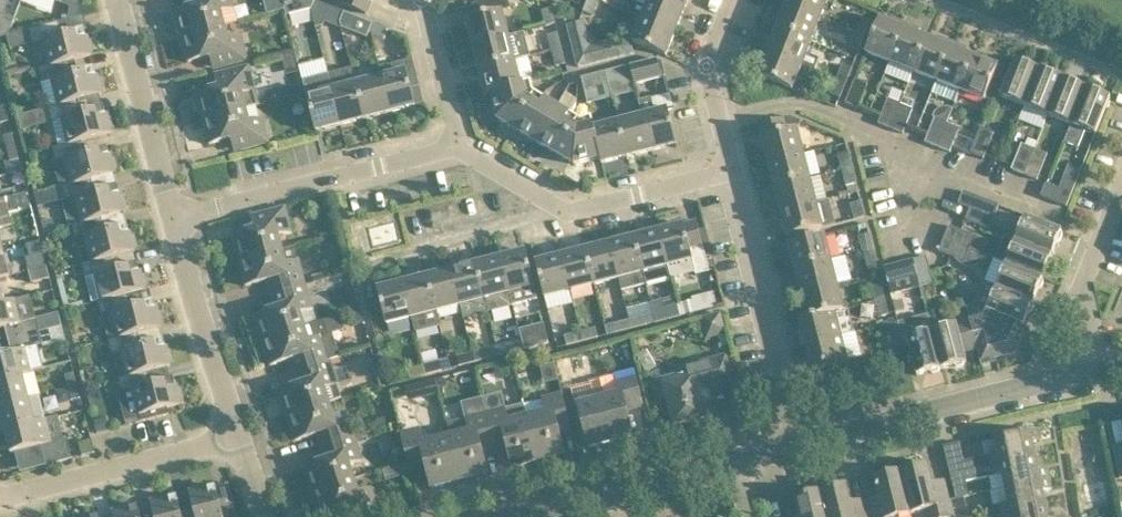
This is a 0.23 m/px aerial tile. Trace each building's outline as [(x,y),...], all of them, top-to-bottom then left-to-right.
[(182,37),(225,26),(225,24),(237,21),(232,0),(195,0),(197,6),(175,11),(182,37)] [(315,1),(313,0),(283,0),(287,16),(312,10),(315,1)] [(342,5),(366,14),(372,0),(344,0),(342,5)] [(502,11),(510,9),(508,0),(495,0),(498,12),(467,20),(474,46),(509,37),(502,11)] [(596,0),(589,0),(584,13),(592,16),(598,1),(596,0)] [(642,19),(676,32),(685,9),(663,0),(650,0),(647,7),(634,2),(630,14),(642,19)] [(685,9),(689,0),(663,0),(685,9)] [(787,5),(821,19),(828,0),(789,0),(787,5)] [(315,1),(312,10),(327,16),(330,7),(315,1)] [(787,5),(778,29),(811,42),(821,19),(787,5)] [(543,11),(547,27),(556,24),(552,8),(543,11)] [(8,35),(15,18),(6,14),(4,13),(1,12),(0,12),(0,37),(8,35)] [(370,33),(373,24),(344,13),(340,23),(342,28),(367,39),(370,33)] [(861,16),(855,32),(865,37),(872,21),(861,16)] [(676,32),(642,19),(633,43),(666,56),(676,32)] [(866,53),(890,63),(906,25),(891,19),(889,23),(880,19),(871,40),(866,53)] [(568,26),(570,34),(586,30),(584,22),(568,26)] [(44,41),(50,66),(69,62),(91,56),(91,52),(93,52),(91,42),(88,43),(85,30),(62,36),(59,23),(29,30),(33,44),(44,41)] [(373,24),(370,33),(385,39),(388,30),(373,24)] [(890,63),(914,72),(927,38),(919,35),(921,30),(906,25),(890,63)] [(225,26),(182,37),(189,63),(210,57),(214,70),(248,61),(241,37),(229,40),(225,26)] [(778,29),(768,52),(802,66),(815,71),(819,60),(806,55),(811,42),(778,29)] [(570,34),(572,43),(588,39),(586,30),(570,34)] [(865,37),(855,32),(849,46),(859,51),(865,37)] [(549,35),(553,51),(562,49),(558,33),(549,35)] [(474,46),(480,70),(515,61),(509,37),(474,46)] [(914,72),(937,81),(952,43),(938,37),(936,42),(927,38),(914,72)] [(572,43),(574,51),(583,49),(590,47),(588,39),(572,43)] [(618,40),(610,42),(614,58),(622,56),(619,44),(618,40)] [(631,41),(619,44),(622,56),(634,53),(631,42),(631,41)] [(610,42),(601,45),(605,61),(614,58),(610,42)] [(952,43),(937,81),(932,94),(955,104),(961,91),(974,57),(966,54),(967,49),(952,43)] [(601,45),(592,47),(596,63),(605,61),(601,45)] [(590,47),(583,49),(587,65),(596,63),(592,47),(590,47)] [(562,49),(553,51),(557,67),(566,65),(562,49)] [(583,49),(574,51),(578,67),(587,65),(583,49)] [(802,66),(768,52),(759,76),(792,90),(802,66)] [(297,68),(293,54),(282,57),(286,71),(297,68)] [(983,61),(974,57),(961,91),(985,100),(1000,62),(984,56),(983,61)] [(324,58),(297,63),(300,80),(327,74),(324,58)] [(398,73),(381,78),(390,113),(415,106),(411,89),(420,87),(413,58),(395,62),(398,73)] [(486,95),(491,94),(491,93),(521,86),(521,85),(531,82),(534,82),(528,58),(515,61),(480,70),(486,95)] [(662,62),(656,59),(630,66),(635,85),(666,77),(662,62)] [(1001,97),(1025,107),(1040,70),(1015,60),(1001,97)] [(54,80),(60,105),(79,101),(101,95),(100,91),(103,90),(101,81),(98,82),(95,69),(72,75),(69,62),(50,66),(39,69),(43,82),(54,80)] [(366,119),(390,113),(381,78),(378,65),(365,68),(369,81),(357,84),(366,119)] [(840,75),(838,80),(847,84),(849,78),(853,69),(844,65),(840,75)] [(259,105),(255,91),(249,67),(215,75),(218,88),(197,94),(203,119),(246,108),(259,105)] [(621,68),(606,72),(608,81),(624,77),(621,68)] [(1025,107),(1048,116),(1063,79),(1040,70),(1025,107)] [(608,81),(606,72),(590,76),(592,85),(608,81)] [(341,125),(332,90),(328,74),(303,81),(307,97),(316,132),(341,125)] [(846,104),(858,109),(867,88),(869,83),(856,78),(854,83),(846,104)] [(1048,116),(1071,125),(1072,125),(1087,88),(1063,79),(1048,116)] [(847,84),(838,80),(832,95),(840,99),(847,84)] [(491,93),(491,94),(498,120),(575,165),(601,158),(594,128),(592,118),(581,121),(534,93),(531,82),(521,85),(521,86),(491,93)] [(357,84),(332,90),(341,125),(366,119),(357,84)] [(1072,125),(1071,125),(1064,143),(1079,149),(1086,131),(1096,135),(1111,98),(1087,88),(1072,125)] [(639,101),(643,116),(652,151),(677,145),(668,109),(655,113),(651,98),(639,101)] [(878,124),(891,129),(901,103),(889,98),(887,104),(878,124)] [(63,118),(70,143),(70,144),(82,141),(111,134),(110,130),(113,129),(111,120),(108,120),(105,108),(82,114),(79,101),(60,105),(49,107),(52,121),(63,118)] [(901,103),(891,129),(903,134),(912,114),(914,108),(901,103)] [(246,108),(203,119),(210,145),(231,140),(235,153),(269,144),(263,119),(250,122),(246,108)] [(643,116),(618,122),(627,157),(652,151),(643,116)] [(925,143),(938,148),(948,122),(936,117),(925,143)] [(759,125),(769,163),(804,154),(797,129),(788,131),(785,119),(759,125)] [(618,122),(594,128),(601,158),(602,164),(627,157),(618,122)] [(948,122),(938,148),(950,153),(958,132),(961,127),(948,122)] [(970,154),(984,159),(992,139),(994,133),(981,128),(970,154)] [(4,136),(7,149),(16,146),(13,133),(4,136)] [(67,159),(73,184),(74,184),(92,180),(115,174),(114,170),(117,170),(114,160),(111,161),(108,148),(85,154),(82,141),(70,144),(70,143),(53,148),(56,161),(67,159)] [(1011,170),(1024,175),(1035,149),(1022,144),(1020,150),(1011,170)] [(16,146),(7,149),(10,160),(5,161),(8,174),(22,170),(16,146)] [(1035,149),(1024,175),(1037,181),(1046,160),(1048,155),(1035,149)] [(839,155),(843,170),(852,168),(848,152),(839,155)] [(769,163),(775,188),(810,179),(804,154),(769,163)] [(852,168),(843,170),(847,186),(856,184),(852,168)] [(775,188),(781,212),(816,203),(810,179),(775,188)] [(1041,197),(1067,207),(1077,181),(1072,179),(1070,185),(1062,181),(1059,189),(1046,183),(1041,197)] [(70,226),(72,225),(83,223),(102,219),(125,213),(124,209),(126,208),(124,199),(121,199),(118,187),(95,193),(92,180),(74,184),(73,184),(62,187),(66,200),(64,201),(70,226)] [(980,226),(989,202),(963,191),(958,205),(969,209),(965,220),(980,226)] [(9,212),(6,200),(0,202),(0,214),(9,212)] [(852,204),(856,220),(865,218),(861,202),(852,204)] [(816,203),(781,212),(788,237),(823,228),(816,203)] [(292,233),(285,208),(258,215),(254,216),(251,217),(254,230),(233,235),(240,261),(282,250),(279,236),(292,233)] [(13,226),(9,212),(0,214),(0,230),(13,226)] [(1052,255),(1057,243),(1060,241),(1063,235),(1062,231),(1025,216),(1017,237),(1015,240),(1052,255)] [(87,236),(93,261),(93,262),(112,257),(135,252),(134,248),(136,247),(134,238),(131,238),(128,226),(105,231),(102,219),(83,223),(72,225),(76,239),(87,236)] [(697,222),(659,231),(668,266),(692,260),(696,276),(710,272),(697,222)] [(944,239),(970,249),(983,254),(988,241),(970,234),(949,226),(944,239)] [(659,231),(634,238),(646,284),(671,278),(668,266),(659,231)] [(860,236),(864,252),(873,250),(869,234),(860,236)] [(824,235),(783,246),(787,262),(793,261),(796,269),(831,261),(824,235)] [(634,238),(610,244),(619,279),(621,290),(646,284),(634,238)] [(970,249),(944,239),(939,252),(956,259),(966,262),(970,249)] [(1043,278),(1048,265),(1052,263),(1054,258),(1052,255),(1015,240),(1006,264),(1043,278)] [(610,244),(585,250),(594,285),(619,279),(610,244)] [(268,281),(272,295),(305,285),(295,246),(282,250),(240,261),(246,287),(268,281)] [(585,250),(561,256),(570,291),(594,285),(585,250)] [(873,250),(864,252),(868,268),(877,265),(873,250)] [(526,252),(501,258),(510,293),(513,306),(538,299),(526,252)] [(11,276),(5,256),(2,257),(1,253),(0,253),(0,278),(11,276)] [(38,268),(48,266),(45,253),(27,257),(30,271),(39,269),(38,268)] [(570,291),(561,256),(536,263),(545,298),(570,291)] [(97,275),(103,300),(103,301),(128,294),(144,290),(144,287),(146,286),(144,276),(141,277),(138,264),(115,270),(112,257),(93,262),(93,261),(82,264),(85,274),(86,278),(97,275)] [(927,257),(914,260),(921,287),(934,284),(932,278),(927,257)] [(501,258),(476,264),(485,299),(489,312),(513,306),(510,293),(501,258)] [(921,287),(914,260),(884,268),(890,289),(891,295),(921,287)] [(796,269),(802,294),(837,285),(831,261),(796,269)] [(82,264),(73,267),(76,276),(85,274),(82,264)] [(476,264),(452,270),(461,306),(485,299),(476,264)] [(1042,288),(1044,283),(1042,280),(1043,278),(1006,264),(997,287),(1034,302),(1038,290),(1042,288)] [(42,281),(51,279),(48,266),(38,268),(39,269),(42,281)] [(452,270),(427,277),(436,312),(461,306),(452,270)] [(403,283),(412,318),(415,331),(440,325),(436,312),(427,277),(403,283)] [(386,325),(412,318),(403,283),(378,289),(386,325)] [(872,285),(876,301),(885,299),(881,283),(872,285)] [(255,316),(263,341),(318,323),(305,285),(272,295),(276,309),(255,316)] [(802,294),(808,318),(843,309),(837,285),(802,294)] [(1032,312),(1034,306),(1033,303),(1034,302),(997,287),(984,317),(971,321),(978,349),(981,362),(995,359),(995,358),(1016,353),(1024,333),(1015,330),(1018,324),(1024,326),(1029,313),(1032,312)] [(114,312),(121,337),(138,333),(161,327),(160,324),(163,323),(160,313),(157,314),(154,301),(131,307),(128,294),(103,301),(103,300),(99,301),(102,315),(114,312)] [(54,327),(51,315),(22,323),(16,301),(16,299),(4,302),(5,303),(0,305),(0,329),(9,326),(13,338),(13,339),(40,332),(40,331),(54,327)] [(889,314),(885,299),(876,301),(880,317),(889,314)] [(656,323),(665,321),(659,300),(651,302),(651,304),(656,323)] [(902,300),(893,302),(895,311),(904,309),(902,300)] [(692,301),(678,305),(678,308),(681,317),(695,313),(692,301)] [(799,320),(806,345),(841,336),(835,312),(844,310),(843,309),(808,318),(799,320)] [(365,323),(361,310),(350,313),(354,327),(365,323)] [(702,319),(707,339),(726,334),(721,314),(702,319)] [(645,317),(629,321),(632,330),(648,326),(645,317)] [(292,359),(296,372),(330,361),(322,337),(328,336),(323,321),(318,323),(263,341),(271,366),(292,359)] [(632,330),(629,321),(614,325),(616,334),(632,330)] [(978,349),(971,321),(932,331),(942,369),(952,367),(955,368),(962,367),(965,363),(967,363),(964,352),(977,349),(978,349)] [(596,329),(580,333),(583,342),(599,338),(596,329)] [(891,333),(895,349),(904,347),(900,331),(891,333)] [(942,369),(932,331),(906,337),(916,376),(930,373),(933,375),(939,373),(941,370),(942,369)] [(23,374),(23,375),(34,372),(28,349),(43,345),(40,332),(13,339),(8,340),(9,341),(13,340),(16,352),(0,356),(0,380),(23,374)] [(124,351),(131,376),(148,372),(171,366),(170,362),(173,362),(170,352),(167,353),(164,340),(141,346),(138,333),(121,337),(110,340),(113,354),(124,351)] [(583,342),(580,333),(565,337),(567,346),(583,342)] [(841,336),(806,345),(812,370),(847,361),(841,336)] [(538,337),(522,341),(524,350),(540,346),(538,337)] [(524,350),(522,341),(506,345),(508,354),(524,350)] [(489,350),(473,354),(475,363),(491,359),(489,350)] [(475,363),(473,354),(457,358),(459,367),(475,363)] [(687,375),(663,381),(652,384),(657,403),(668,400),(674,426),(712,416),(708,402),(715,400),(713,392),(734,387),(726,357),(685,367),(687,375)] [(279,391),(288,417),(330,403),(325,389),(338,385),(330,361),(296,372),(300,385),(279,391)] [(440,362),(424,366),(426,375),(442,371),(440,362)] [(426,375),(424,366),(408,370),(411,379),(426,375)] [(611,378),(570,388),(575,408),(579,406),(590,448),(615,441),(616,443),(625,441),(625,439),(632,437),(626,411),(643,406),(635,377),(634,370),(610,376),(611,378)] [(182,401),(180,391),(177,392),(174,379),(151,385),(148,372),(131,376),(118,379),(121,389),(119,389),(124,411),(130,414),(139,412),(141,422),(155,419),(160,417),(169,415),(168,408),(181,405),(180,401),(182,401)] [(55,391),(55,392),(78,386),(75,373),(66,375),(69,387),(55,391)] [(29,399),(23,375),(23,374),(0,380),(0,406),(29,399)] [(436,383),(427,385),(431,398),(439,396),(436,383)] [(78,386),(55,392),(58,404),(81,398),(78,386)] [(524,405),(528,418),(538,461),(564,454),(559,437),(572,434),(563,395),(524,405)] [(5,431),(35,423),(35,422),(45,420),(39,396),(29,399),(0,406),(0,432),(0,433),(5,431)] [(448,424),(451,437),(462,480),(487,474),(483,458),(496,454),(494,445),(486,415),(482,398),(463,403),(467,420),(448,424)] [(317,435),(321,448),(355,437),(347,412),(334,416),(330,403),(288,417),(296,442),(317,435)] [(505,410),(486,415),(496,454),(509,451),(513,467),(538,461),(528,418),(508,423),(505,410)] [(6,431),(11,454),(44,445),(49,465),(76,458),(71,438),(52,443),(46,419),(45,420),(35,422),(35,423),(5,431),(6,431)] [(384,419),(376,421),(378,429),(387,426),(384,419)] [(104,420),(94,422),(97,433),(97,434),(101,433),(106,431),(107,431),(104,420)] [(977,458),(980,469),(1036,457),(1033,443),(1042,441),(1039,430),(996,439),(994,440),(998,453),(977,458)] [(462,480),(451,437),(422,445),(419,432),(401,436),(411,475),(428,471),(432,488),(462,480)] [(304,467),(312,493),(354,479),(350,465),(363,461),(355,437),(321,448),(325,460),(304,467)] [(91,441),(80,444),(83,456),(94,453),(91,441)] [(944,447),(950,475),(967,472),(960,443),(944,447)] [(1113,447),(1120,480),(1121,480),(1121,445),(1113,447)] [(950,475),(956,499),(963,498),(963,497),(966,497),(962,482),(982,478),(982,479),(1003,475),(1006,489),(1050,480),(1048,470),(1039,471),(1036,457),(980,469),(967,472),(950,475)] [(900,471),(911,514),(924,511),(926,516),(954,516),(950,501),(945,481),(932,484),(927,464),(900,471)] [(866,500),(870,516),(901,516),(911,514),(900,471),(874,478),(878,496),(866,500)] [(312,493),(320,516),(323,516),(342,511),(344,516),(365,516),(379,512),(372,491),(372,490),(372,488),(359,492),(354,479),(312,493)] [(1006,489),(1009,504),(988,508),(990,516),(996,516),(1046,507),(1043,492),(1052,491),(1050,480),(1006,489)] [(821,491),(827,516),(870,516),(866,500),(853,503),(848,484),(821,491)] [(196,516),(238,516),(235,506),(222,510),(216,487),(203,490),(202,487),(193,490),(194,493),(190,494),(196,516)] [(821,491),(794,498),(799,516),(827,516),(821,491)] [(154,516),(182,516),(177,497),(164,500),(164,497),(154,499),(155,502),(151,503),(154,516)] [(956,499),(950,501),(954,516),(967,516),(963,498),(956,499)] [(113,516),(141,516),(138,507),(125,510),(125,507),(115,510),(116,512),(112,513),(113,516)] [(1046,507),(996,516),(1048,516),(1046,507)]
